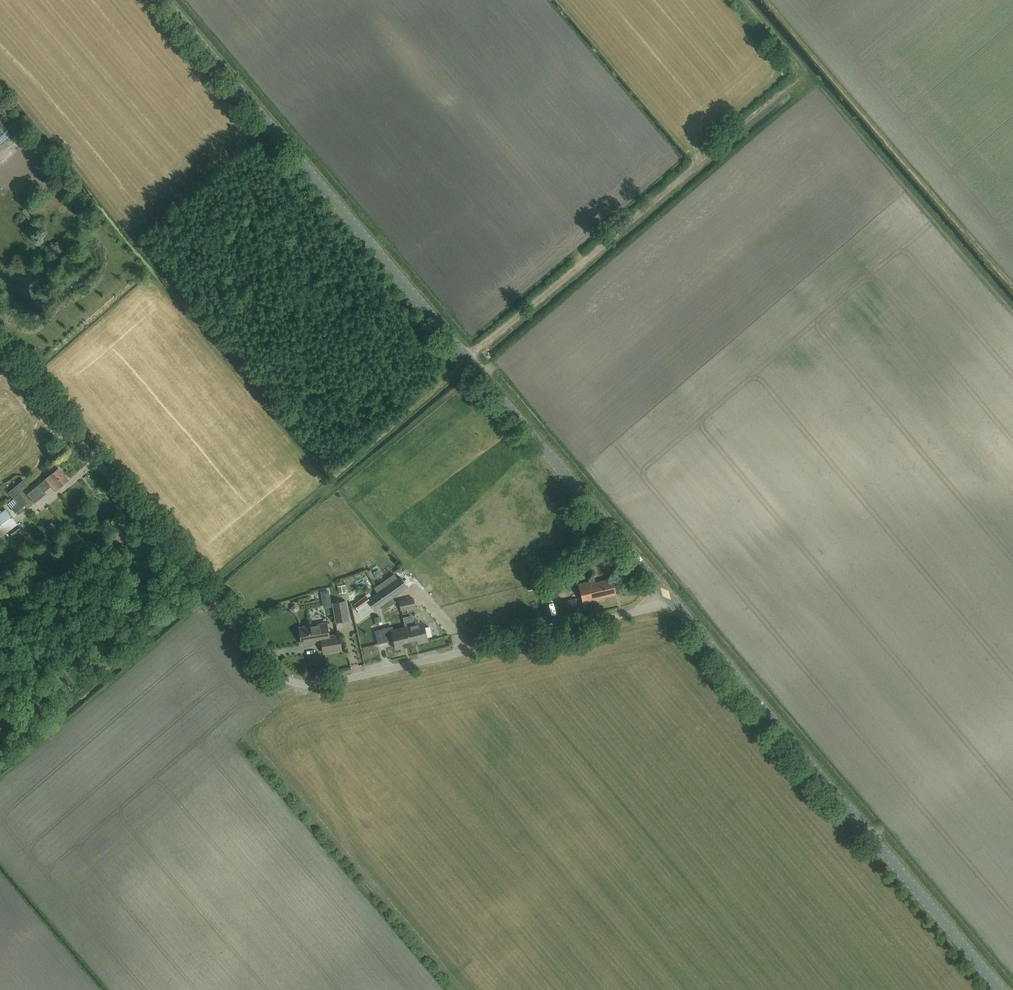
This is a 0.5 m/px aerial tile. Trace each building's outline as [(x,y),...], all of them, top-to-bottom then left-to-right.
[(3,125),(1,123),(2,123),(0,121),(0,144),(11,134),(3,125)] [(8,166),(2,170),(6,176),(12,173),(8,166)] [(6,186),(8,184),(0,174),(0,191),(6,186)] [(68,480),(58,468),(27,494),(34,503),(46,494),(44,492),(51,486),(55,491),(68,480)] [(0,516),(0,535),(16,522),(7,511),(0,516)] [(20,528),(17,524),(8,530),(12,535),(20,528)] [(415,572),(405,578),(411,588),(421,583),(415,572)] [(354,604),(358,610),(369,601),(375,610),(407,587),(400,576),(368,599),(366,596),(354,604)] [(599,597),(615,594),(611,578),(595,582),(594,580),(578,584),(583,603),(599,599),(599,597)] [(399,601),(401,610),(415,607),(413,598),(399,601)] [(568,613),(578,611),(575,598),(558,603),(561,615),(568,613)] [(332,602),(336,623),(349,620),(345,600),(332,602)] [(376,625),(382,623),(380,616),(374,618),(376,625)] [(414,624),(405,627),(410,645),(427,641),(427,638),(432,637),(429,626),(424,628),(423,622),(414,624)] [(324,653),(340,650),(338,634),(328,636),(326,623),(300,627),(302,643),(322,640),(324,653)] [(410,645),(405,627),(393,630),(392,627),(375,631),(378,643),(393,640),(396,649),(410,645)]
